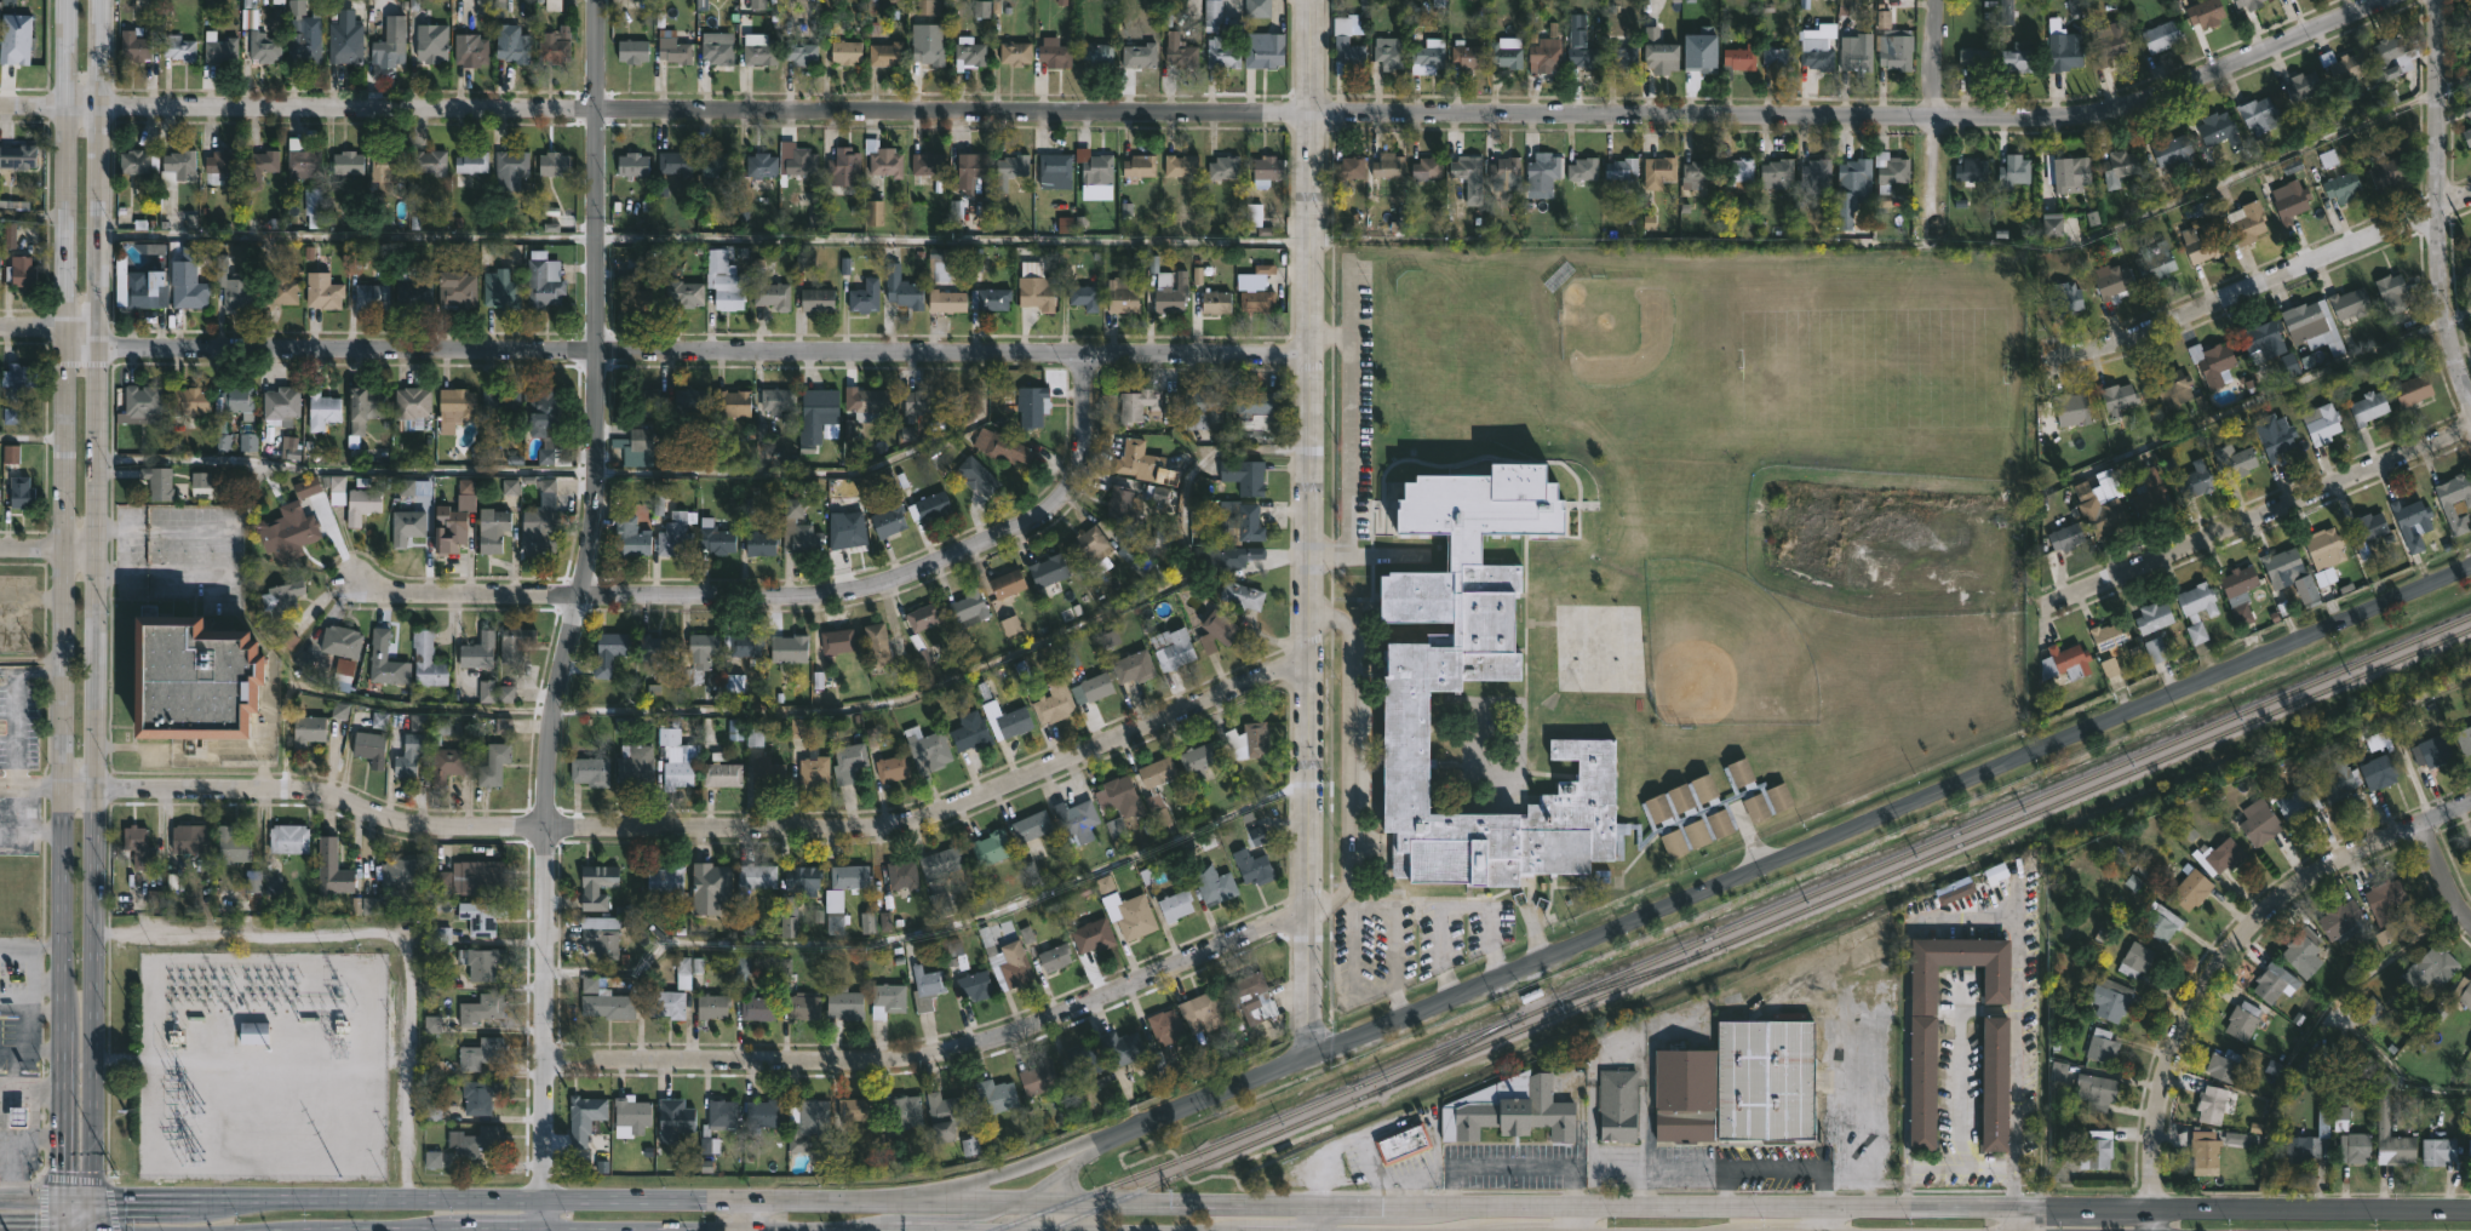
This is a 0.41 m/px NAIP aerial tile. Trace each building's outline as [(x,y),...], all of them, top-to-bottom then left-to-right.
[(1205,32),(1205,0),(1222,0),(1222,24),(1219,24),(1219,32),(1205,32)] [(1271,20),(1271,0),(1246,0),(1246,20),(1271,20)] [(2183,8),(2204,0),(2217,0),(2224,16),(2217,19),(2218,22),(2213,24),(2213,23),(2200,27),(2197,22),(2190,24),(2183,8)] [(2236,7),(2233,0),(2263,0),(2260,1),(2261,4),(2246,10),(2243,4),(2236,7)] [(2463,7),(2470,4),(2470,26),(2463,7)] [(1584,13),(1583,47),(1598,47),(1598,69),(1586,69),(1586,65),(1573,65),(1573,63),(1566,63),(1566,47),(1567,47),(1567,13),(1584,13)] [(1348,17),(1348,35),(1346,35),(1346,45),(1363,45),(1363,73),(1341,73),(1341,75),(1332,75),(1334,35),(1331,35),(1331,17),(1348,17)] [(2108,65),(2099,68),(2091,40),(2093,40),(2091,33),(2105,29),(2104,24),(2125,17),(2129,30),(2125,32),(2128,40),(2123,42),(2126,51),(2105,57),(2108,65)] [(1240,38),(1240,67),(1219,65),(1219,68),(1208,68),(1208,46),(1214,46),(1214,35),(1229,35),(1229,18),(1244,18),(1245,38),(1240,38)] [(2150,53),(2149,55),(2139,33),(2172,18),(2182,40),(2150,53)] [(1556,32),(1555,38),(1559,38),(1558,68),(1536,67),(1536,75),(1527,75),(1527,45),(1537,45),(1537,38),(1547,38),(1547,22),(1556,22),(1556,32)] [(142,27),(142,39),(151,39),(150,58),(144,58),(144,63),(132,63),(132,58),(121,58),(121,30),(136,30),(136,27),(142,27)] [(930,27),(930,35),(942,35),(942,65),(929,65),(929,63),(917,63),(917,61),(910,61),(908,36),(915,36),(915,27),(930,27)] [(672,29),(672,42),(688,42),(688,64),(675,64),(675,62),(664,62),(664,58),(655,58),(657,29),(672,29)] [(1909,29),(1909,35),(1911,35),(1911,50),(1909,50),(1909,70),(1896,70),(1896,68),(1885,68),(1885,65),(1877,65),(1877,51),(1874,51),(1874,35),(1882,35),(1882,29),(1909,29)] [(216,41),(228,41),(228,36),(239,34),(237,59),(225,59),(225,63),(203,62),(205,30),(217,30),(216,41)] [(258,30),(265,32),(265,39),(281,39),(281,59),(273,59),(273,63),(257,63),(258,59),(251,59),(250,30),(258,30)] [(448,32),(448,59),(440,59),(440,63),(425,63),(425,59),(418,59),(419,30),(448,32)] [(1177,30),(1177,40),(1182,41),(1182,46),(1196,46),(1196,68),(1183,68),(1183,63),(1163,61),(1165,30),(1177,30)] [(6,62),(0,61),(0,32),(5,32),(5,34),(16,34),(16,41),(38,42),(38,62),(23,62),(23,65),(6,65),(6,62)] [(303,33),(303,40),(321,40),(321,64),(315,63),(315,67),(308,65),(308,62),(299,62),(299,70),(289,70),(289,39),(294,39),(294,33),(303,33)] [(764,33),(764,40),(774,40),(774,64),(751,63),(751,65),(740,64),(741,33),(764,33)] [(1286,33),(1285,63),(1277,63),(1277,67),(1262,67),(1262,63),(1255,63),(1255,33),(1286,33)] [(180,34),(180,40),(195,40),(195,62),(183,61),(183,58),(164,56),(164,34),(180,34)] [(480,35),(480,39),(489,40),(488,64),(482,64),(482,69),(461,68),(461,64),(455,64),(455,34),(480,35)] [(526,34),(526,61),(500,61),(500,57),(498,57),(498,41),(515,41),(514,34),(526,34)] [(2064,34),(2065,45),(2082,45),(2082,52),(2080,52),(2080,67),(2068,67),(2068,69),(2058,69),(2058,73),(2048,73),(2047,34),(2064,34)] [(2398,34),(2406,51),(2412,47),(2415,56),(2397,63),(2401,73),(2384,80),(2369,46),(2378,42),(2377,40),(2391,34),(2392,36),(2398,34)] [(1400,38),(1400,46),(1403,46),(1403,68),(1380,67),(1380,61),(1371,61),(1374,38),(1400,38)] [(1833,50),(1833,71),(1818,71),(1818,68),(1798,65),(1799,38),(1825,39),(1825,50),(1833,50)] [(363,39),(363,63),(329,63),(331,41),(351,42),(351,39),(363,39)] [(540,39),(567,40),(566,61),(557,59),(557,63),(547,63),(547,59),(535,59),(535,39),(540,39)] [(644,40),(644,61),(637,61),(637,64),(623,63),(623,61),(615,61),(615,40),(623,40),(624,39),(644,40)] [(711,40),(711,41),(730,41),(729,65),(707,63),(707,57),(699,57),(699,42),(704,42),(704,39),(711,40)] [(859,41),(859,62),(850,62),(850,65),(829,62),(829,41),(837,41),(837,39),(859,41)] [(390,40),(390,41),(405,42),(405,63),(391,63),(391,61),(380,61),(380,57),(373,57),(373,42),(385,42),(385,40),(390,40)] [(964,40),(964,44),(984,44),(982,65),(964,64),(964,71),(954,71),(956,58),(952,58),(953,42),(957,42),(957,40),(964,40)] [(1856,42),(1856,47),(1869,48),(1869,70),(1840,69),(1840,40),(1856,40),(1856,42)] [(814,44),(814,64),(791,65),(791,58),(782,58),(782,44),(796,44),(796,41),(801,41),(801,44),(814,44)] [(868,65),(866,65),(867,44),(889,44),(889,41),(900,41),(899,62),(888,62),(888,65),(868,65)] [(1016,41),(1016,42),(1028,42),(1028,63),(1020,63),(1020,67),(1010,67),(1005,65),(1005,63),(998,63),(998,42),(1016,41)] [(1094,41),(1094,44),(1112,44),(1112,67),(1105,67),(1105,61),(1082,61),(1082,44),(1087,44),(1087,41),(1094,41)] [(1496,41),(1496,44),(1498,44),(1497,47),(1502,47),(1502,46),(1520,47),(1520,68),(1507,68),(1507,65),(1496,65),(1496,63),(1487,63),(1489,41),(1496,41)] [(1156,42),(1156,67),(1145,67),(1145,64),(1137,67),(1137,64),(1131,64),(1131,68),(1123,68),(1123,46),(1146,46),(1146,42),(1156,42)] [(1754,44),(1753,70),(1731,70),(1730,81),(1720,80),(1720,48),(1735,50),(1735,47),(1744,50),(1744,42),(1754,44)] [(2031,42),(2031,71),(2018,71),(2018,69),(2008,69),(2008,79),(2000,79),(2000,50),(2012,51),(2012,42),(2031,42)] [(1462,44),(1462,46),(1479,46),(1479,68),(1457,67),(1457,61),(1450,61),(1450,45),(1462,44)] [(1063,45),(1063,46),(1073,46),(1073,68),(1048,69),(1048,62),(1039,62),(1039,46),(1063,45)] [(1696,45),(1696,47),(1714,47),(1714,69),(1691,69),(1691,62),(1684,62),(1684,47),(1696,45)] [(1636,46),(1636,69),(1612,68),(1613,62),(1605,62),(1605,47),(1636,46)] [(1661,46),(1661,47),(1675,48),(1675,69),(1662,69),(1662,67),(1651,67),(1651,63),(1644,63),(1644,47),(1657,50),(1657,46),(1661,46)] [(1773,46),(1773,48),(1791,47),(1791,70),(1768,69),(1768,63),(1761,63),(1761,47),(1773,46)] [(1441,47),(1441,70),(1427,70),(1427,67),(1409,63),(1410,48),(1441,47)] [(1970,47),(1970,48),(1988,48),(1988,76),(1979,76),(1979,69),(1965,69),(1965,64),(1957,64),(1957,47),(1970,47)] [(2330,50),(2334,61),(2339,59),(2338,56),(2345,52),(2347,56),(2361,51),(2368,70),(2335,84),(2328,64),(2321,67),(2316,55),(2330,50)] [(2314,70),(2321,90),(2291,102),(2284,85),(2291,82),(2288,76),(2300,71),(2301,75),(2314,70)] [(2266,96),(2271,104),(2274,103),(2278,113),(2275,114),(2280,122),(2254,134),(2251,127),(2247,128),(2236,105),(2253,98),(2254,102),(2266,96)] [(2463,109),(2470,105),(2470,124),(2463,109)] [(2224,110),(2228,119),(2230,118),(2238,143),(2228,148),(2224,138),(2203,148),(2194,126),(2214,118),(2213,115),(2224,110)] [(2460,131),(2470,126),(2470,145),(2467,147),(2460,131)] [(2183,132),(2191,154),(2172,161),(2175,167),(2163,172),(2161,166),(2157,168),(2148,142),(2158,138),(2160,142),(2183,132)] [(875,139),(873,148),(891,148),(891,151),(900,151),(899,178),(890,178),(890,174),(866,173),(866,154),(862,154),(862,138),(875,139)] [(379,141),(379,153),(403,150),(403,179),(371,181),(372,141),(379,141)] [(5,168),(0,168),(0,146),(21,148),(21,145),(38,145),(38,167),(28,166),(28,171),(18,171),(18,167),(5,167),(5,168)] [(1378,145),(1378,151),(1395,151),(1397,156),(1401,156),(1401,171),(1397,171),(1397,177),(1382,179),(1382,177),(1370,177),(1370,145),(1378,145)] [(849,147),(849,151),(858,151),(858,177),(853,177),(853,184),(829,184),(829,177),(825,177),(825,159),(832,159),(832,147),(849,147)] [(1090,155),(1114,154),(1113,185),(1101,185),(1101,177),(1093,177),(1093,185),(1082,185),(1082,161),(1076,161),(1077,147),(1090,148),(1090,155)] [(142,148),(142,151),(159,153),(157,170),(150,170),(150,172),(120,171),(120,151),(128,151),(128,149),(132,149),(132,148),(142,148)] [(176,189),(160,189),(160,168),(162,168),(162,154),(170,154),(170,151),(182,151),(182,148),(195,148),(195,179),(177,179),(176,189)] [(2123,148),(2125,154),(2134,151),(2139,171),(2114,178),(2115,182),(2105,184),(2100,164),(2109,161),(2106,151),(2123,148)] [(236,173),(210,174),(210,173),(205,173),(205,159),(213,158),(213,151),(236,150),(236,173)] [(260,183),(247,183),(247,153),(265,153),(265,150),(279,150),(279,171),(260,172),(260,183)] [(321,151),(321,174),(300,174),(300,178),(288,178),(288,150),(321,151)] [(363,154),(362,174),(333,173),(333,154),(342,154),(342,150),(356,151),(356,154),(363,154)] [(447,151),(446,177),(437,177),(437,173),(413,172),(414,150),(430,153),(430,150),(447,151)] [(503,150),(503,153),(506,153),(506,150),(511,150),(511,153),(526,151),(526,177),(516,177),(516,172),(495,172),(497,150),(503,150)] [(693,151),(693,177),(681,177),(681,172),(658,172),(658,150),(693,151)] [(1847,162),(1856,162),(1856,159),(1869,160),(1868,196),(1854,196),(1854,211),(1848,210),(1848,224),(1835,223),(1836,165),(1844,166),(1844,162),(1833,162),(1834,150),(1848,150),(1847,162)] [(488,151),(488,173),(455,173),(455,156),(463,158),(464,151),(488,151)] [(558,151),(558,155),(566,155),(566,174),(544,177),(544,174),(535,176),(535,155),(544,154),(543,151),(558,151)] [(637,151),(637,156),(644,156),(644,174),(632,174),(632,179),(623,179),(623,176),(614,176),(614,155),(623,155),(623,151),(637,151)] [(715,174),(715,176),(707,176),(705,174),(706,159),(710,159),(710,153),(734,151),(734,174),(715,174)] [(766,151),(766,155),(774,155),(774,176),(758,176),(758,179),(749,179),(749,176),(744,174),(744,156),(751,156),(751,151),(766,151)] [(1908,160),(1907,183),(1875,182),(1875,166),(1884,166),(1884,160),(1874,160),(1874,151),(1887,151),(1886,156),(1908,160)] [(798,173),(785,173),(785,158),(803,155),(803,153),(819,153),(819,173),(798,173)] [(942,154),(942,174),(908,174),(910,153),(942,154)] [(1073,188),(1040,188),(1040,153),(1073,154),(1073,188)] [(1467,153),(1467,156),(1480,156),(1479,177),(1447,177),(1447,162),(1455,162),(1455,153),(1467,153)] [(2060,153),(2060,158),(2079,156),(2080,162),(2087,161),(2088,183),(2081,183),(2081,191),(2053,193),(2053,183),(2046,184),(2045,154),(2060,153)] [(977,154),(977,158),(985,158),(985,177),(956,177),(956,158),(963,158),(963,154),(977,154)] [(1026,154),(1026,176),(1004,174),(1004,193),(993,193),(994,160),(1002,160),(1002,156),(1013,156),(1013,154),(1026,154)] [(1171,154),(1171,156),(1180,156),(1180,155),(1196,155),(1196,179),(1187,179),(1187,176),(1163,176),(1163,154),(1171,154)] [(2018,154),(2018,159),(2028,159),(2028,182),(2008,182),(2008,184),(1997,182),(1997,166),(2005,166),(2005,154),(2018,154)] [(1153,176),(1134,177),(1134,176),(1120,176),(1120,160),(1129,160),(1129,155),(1153,155),(1153,176)] [(1212,181),(1206,181),(1206,162),(1214,162),(1214,156),(1237,155),(1237,178),(1217,178),(1217,179),(1212,179),(1212,181)] [(1273,155),(1273,159),(1282,159),(1280,179),(1266,179),(1266,181),(1251,179),(1251,159),(1259,159),(1259,155),(1273,155)] [(2400,155),(2408,176),(2396,181),(2397,184),(2389,188),(2387,184),(2375,190),(2367,170),(2372,167),(2369,162),(2383,156),(2385,161),(2400,155)] [(1421,178),(1421,179),(1410,178),(1410,162),(1417,162),(1417,158),(1440,156),(1440,178),(1421,178)] [(1513,179),(1513,191),(1507,191),(1507,179),(1487,178),(1487,164),(1495,164),(1495,158),(1518,156),(1518,179),(1513,179)] [(1558,156),(1558,177),(1550,177),(1550,190),(1525,189),(1526,162),(1533,162),(1533,159),(1544,160),(1544,156),(1558,156)] [(1577,179),(1577,183),(1569,183),(1569,179),(1565,179),(1565,164),(1573,164),(1573,159),(1595,156),(1595,179),(1577,179)] [(1659,190),(1641,190),(1644,159),(1674,156),(1673,181),(1659,179),(1659,190)] [(1743,156),(1743,158),(1752,158),(1752,181),(1732,181),(1732,185),(1726,185),(1726,181),(1721,181),(1721,165),(1728,165),(1728,159),(1743,156)] [(1361,158),(1361,182),(1353,182),(1353,177),(1332,178),(1332,164),(1340,164),(1340,158),(1361,158)] [(1636,158),(1635,188),(1619,188),(1619,179),(1603,178),(1603,162),(1611,162),(1611,160),(1622,160),(1622,158),(1636,158)] [(1684,189),(1680,189),(1681,164),(1689,164),(1689,161),(1699,161),(1699,158),(1709,158),(1709,181),(1699,181),(1699,189),(1684,189)] [(1791,179),(1759,179),(1759,164),(1766,164),(1766,161),(1778,161),(1778,158),(1791,159),(1791,179)] [(1829,159),(1828,199),(1813,199),(1813,195),(1798,195),(1798,166),(1806,166),(1806,160),(1829,159)] [(1986,160),(1985,181),(1954,179),(1954,164),(1961,165),(1961,159),(1986,160)] [(2352,168),(2361,189),(2354,193),(2356,197),(2343,204),(2340,197),(2337,200),(2334,196),(2327,199),(2321,183),(2335,177),(2334,174),(2338,173),(2338,176),(2352,168)] [(2297,178),(2300,189),(2305,187),(2310,197),(2305,200),(2307,208),(2288,217),(2292,224),(2283,228),(2272,201),(2275,200),(2270,189),(2297,178)] [(2254,240),(2240,246),(2224,214),(2255,199),(2268,228),(2254,234),(2257,239),(2254,240)] [(2062,238),(2062,216),(2044,216),(2044,238),(2062,238)] [(2212,219),(2225,253),(2218,256),(2217,253),(2191,264),(2178,229),(2190,224),(2196,236),(2202,234),(2198,225),(2212,219)] [(2163,239),(2175,269),(2166,273),(2167,276),(2154,282),(2149,276),(2142,280),(2135,263),(2143,260),(2138,250),(2148,246),(2151,256),(2158,253),(2154,244),(2163,239)] [(718,248),(718,284),(724,284),(724,275),(746,276),(746,300),(743,300),(743,309),(715,310),(715,287),(706,287),(707,248),(718,248)] [(546,250),(546,259),(560,259),(560,281),(566,281),(566,293),(561,293),(561,304),(543,304),(543,310),(528,310),(528,258),(531,258),(531,250),(546,250)] [(30,256),(31,265),(40,265),(40,285),(11,286),(11,280),(5,280),(5,265),(15,265),(15,256),(30,256)] [(1156,256),(1156,271),(1170,273),(1170,281),(1174,281),(1174,270),(1185,270),(1185,302),(1181,302),(1181,314),(1152,314),(1152,310),(1143,310),(1143,291),(1159,290),(1159,287),(1154,287),(1156,273),(1146,273),(1146,256),(1156,256)] [(176,262),(176,267),(190,267),(190,275),(197,276),(197,281),(212,282),(212,292),(207,292),(207,307),(173,307),(173,299),(168,299),(168,292),(173,292),(173,282),(168,282),(168,260),(176,262)] [(414,264),(414,279),(415,279),(415,281),(432,281),(432,310),(397,310),(399,264),(414,264)] [(1275,267),(1275,274),(1266,273),(1266,287),(1252,287),(1252,291),(1275,291),(1275,302),(1272,302),(1272,314),(1261,314),(1261,311),(1240,311),(1240,291),(1246,291),(1246,287),(1237,287),(1237,274),(1255,274),(1252,273),(1252,268),(1255,268),(1255,264),(1275,264),(1275,267)] [(2108,264),(2109,268),(2116,264),(2119,269),(2126,265),(2133,286),(2109,294),(2110,299),(2102,302),(2098,292),(2096,293),(2094,287),(2097,287),(2094,285),(2093,279),(2097,277),(2093,269),(2108,264)] [(506,268),(506,281),(517,281),(517,308),(498,308),(498,305),(483,305),(483,273),(495,273),(495,268),(506,268)] [(167,269),(166,284),(165,284),(162,308),(126,305),(127,281),(141,281),(142,271),(149,271),(149,269),(167,269)] [(303,269),(303,304),(271,303),(273,271),(288,271),(288,277),(298,279),(298,269),(303,269)] [(477,274),(477,307),(468,305),(468,308),(440,307),(440,270),(468,270),(468,274),(477,274)] [(254,308),(237,308),(237,313),(224,313),(223,277),(229,277),(234,271),(254,271),(254,308)] [(2398,273),(2414,304),(2389,315),(2373,281),(2389,274),(2390,276),(2398,273)] [(1096,274),(1095,313),(1083,313),(1083,304),(1066,304),(1067,286),(1085,285),(1085,274),(1096,274)] [(786,284),(786,311),(773,310),(773,308),(769,308),(769,304),(751,305),(751,275),(763,276),(763,282),(786,284)] [(325,276),(325,284),(344,284),(343,297),(340,297),(340,309),(306,307),(308,276),(325,276)] [(876,277),(876,311),(856,314),(856,310),(845,310),(845,290),(861,290),(861,276),(876,277)] [(1043,276),(1044,286),(1051,286),(1051,311),(1038,313),(1038,309),(1034,309),(1034,305),(1016,307),(1015,276),(1043,276)] [(1126,276),(1126,285),(1141,285),(1141,297),(1136,297),(1136,311),(1106,313),(1106,279),(1111,279),(1111,276),(1126,276)] [(678,280),(678,282),(700,284),(700,305),(676,308),(676,305),(664,305),(664,280),(678,280)] [(919,284),(919,310),(908,310),(908,308),(904,308),(904,304),(894,304),(894,302),(884,302),(884,280),(890,280),(890,282),(919,284)] [(2072,280),(2074,287),(2077,287),(2082,309),(2068,311),(2069,315),(2058,316),(2057,311),(2048,313),(2045,294),(2052,292),(2051,284),(2072,280)] [(357,310),(355,310),(355,284),(390,284),(390,310),(357,310)] [(637,286),(637,288),(657,290),(657,314),(625,313),(625,290),(631,290),(631,286),(637,286)] [(2362,286),(2370,307),(2363,310),(2364,315),(2355,319),(2352,315),(2338,321),(2326,296),(2335,292),(2338,296),(2362,286)] [(1208,287),(1208,291),(1228,292),(1228,313),(1199,313),(1199,292),(1203,292),(1203,287),(1208,287)] [(805,313),(798,313),(798,288),(831,290),(830,313),(805,313)] [(986,288),(1005,290),(1005,310),(975,310),(975,308),(968,308),(968,290),(986,288)] [(963,311),(935,311),(934,292),(963,291),(963,311)] [(2323,298),(2345,351),(2332,357),(2326,343),(2309,350),(2304,340),(2293,345),(2278,311),(2303,303),(2304,305),(2323,298)] [(2277,317),(2282,330),(2277,331),(2286,350),(2264,360),(2266,367),(2254,372),(2236,330),(2246,325),(2247,330),(2251,328),(2248,325),(2255,322),(2257,325),(2277,317)] [(2198,342),(2202,350),(2219,343),(2220,347),(2228,343),(2236,365),(2226,370),(2231,380),(2208,390),(2196,362),(2192,363),(2185,348),(2198,342)] [(38,368),(36,385),(21,384),(21,390),(11,390),(11,385),(7,384),(8,361),(19,362),(19,367),(38,368)] [(2180,367),(2183,374),(2188,373),(2192,385),(2197,384),(2201,395),(2165,408),(2156,385),(2167,380),(2165,373),(2180,367)] [(2402,408),(2400,408),(2391,387),(2424,373),(2432,394),(2402,408)] [(1059,388),(1060,389),(1059,396),(1048,396),(1048,394),(1047,394),(1047,414),(1040,414),(1040,426),(1031,426),(1031,429),(1017,429),(1019,411),(1015,411),(1015,388),(1051,385),(1047,377),(1054,374),(1059,388)] [(2129,382),(2133,391),(2135,391),(2139,402),(2119,407),(2121,417),(2110,419),(2108,412),(2103,413),(2096,387),(2116,382),(2117,385),(2129,382)] [(138,384),(138,389),(143,389),(143,385),(162,385),(162,414),(145,414),(145,417),(130,417),(130,413),(126,413),(126,384),(138,384)] [(779,385),(797,387),(797,400),(786,400),(786,401),(793,401),(793,408),(781,408),(781,413),(770,413),(770,408),(762,408),(762,402),(755,402),(755,394),(762,394),(762,387),(779,385)] [(201,387),(201,390),(213,390),(212,411),(203,410),(205,414),(194,414),(194,410),(182,410),(182,414),(173,414),(173,388),(201,387)] [(299,389),(299,413),(294,413),(294,416),(283,416),(283,424),(266,424),(266,418),(264,418),(265,391),(266,389),(279,391),(279,387),(299,388),(299,389)] [(321,387),(321,396),(342,397),(340,417),(343,417),(342,422),(326,420),(326,433),(309,431),(309,387),(321,387)] [(369,387),(386,389),(386,417),(369,417),(368,437),(351,436),(352,387),(369,387)] [(423,387),(423,389),(432,388),(432,416),(425,416),(425,428),(401,430),(400,419),(396,419),(396,388),(423,387)] [(253,388),(253,412),(256,412),(256,423),(240,423),(240,412),(223,411),(223,388),(253,388)] [(469,388),(469,390),(475,390),(475,419),(463,419),(463,424),(449,424),(449,420),(441,420),(441,388),(469,388)] [(640,419),(625,419),(625,388),(661,388),(661,410),(640,410),(640,419)] [(855,411),(854,411),(854,388),(889,388),(889,410),(855,411)] [(1159,390),(1159,416),(1148,416),(1147,406),(1141,405),(1141,422),(1130,422),(1130,425),(1118,425),(1118,393),(1137,393),(1139,388),(1159,390)] [(506,390),(518,390),(517,410),(504,410),(504,419),(483,419),(483,389),(506,390)] [(550,389),(550,393),(554,393),(554,396),(558,396),(558,426),(543,428),(543,437),(527,437),(527,431),(524,431),(524,416),(520,416),(520,394),(534,393),(534,389),(550,389)] [(692,390),(703,390),(703,401),(700,401),(700,412),(671,411),(671,389),(692,390)] [(749,390),(747,417),(712,417),(711,389),(723,389),(723,393),(734,393),(734,389),(749,390)] [(836,390),(835,417),(799,417),(799,396),(819,396),(819,394),(821,394),(821,390),(836,390)] [(921,416),(904,416),(904,394),(907,394),(907,391),(916,391),(916,390),(948,390),(948,411),(924,411),(924,416),(921,416)] [(2372,390),(2373,394),(2381,390),(2389,411),(2364,422),(2366,425),(2357,429),(2347,405),(2363,397),(2362,394),(2372,390)] [(1228,391),(1228,403),(1232,403),(1232,410),(1226,410),(1226,412),(1209,412),(1209,418),(1219,418),(1219,429),(1185,429),(1185,391),(1228,391)] [(1254,391),(1254,393),(1278,393),(1278,414),(1252,414),(1252,420),(1238,420),(1238,393),(1254,391)] [(2085,393),(2087,417),(2089,417),(2091,423),(2057,426),(2053,397),(2052,399),(2051,395),(2085,393)] [(2329,401),(2333,412),(2335,411),(2340,419),(2337,420),(2340,430),(2329,435),(2330,440),(2314,448),(2299,413),(2312,408),(2316,418),(2321,417),(2317,412),(2318,411),(2317,407),(2329,401)] [(2272,412),(2275,418),(2281,416),(2286,426),(2291,424),(2295,435),(2291,437),(2294,445),(2275,453),(2280,464),(2271,469),(2251,422),(2272,412)] [(652,451),(629,451),(629,429),(650,429),(652,451)] [(992,431),(1033,451),(1026,465),(1009,457),(1007,463),(993,457),(992,459),(980,453),(981,451),(971,445),(976,435),(979,436),(980,434),(986,436),(988,431),(992,433),(992,431)] [(1126,437),(1143,440),(1141,454),(1157,457),(1156,469),(1139,466),(1137,476),(1111,473),(1113,458),(1118,459),(1118,457),(1120,457),(1122,439),(1126,437)] [(2230,443),(2234,453),(2249,446),(2257,465),(2247,470),(2249,473),(2234,480),(2231,474),(2223,477),(2212,451),(2230,443)] [(19,448),(6,448),(6,465),(19,465),(19,448)] [(569,463),(569,465),(538,463),(538,448),(571,448),(569,463)] [(1492,453),(1466,453),(1466,473),(1492,473),(1492,453)] [(998,483),(985,497),(974,487),(971,491),(961,481),(963,479),(953,470),(968,454),(998,483)] [(2200,457),(2205,469),(2207,468),(2212,480),(2209,481),(2213,489),(2182,500),(2173,480),(2194,470),(2190,460),(2200,457)] [(1261,471),(1262,497),(1237,497),(1237,481),(1217,480),(1217,460),(1261,462),(1261,471)] [(1447,569),(1387,571),(1387,573),(1378,573),(1378,620),(1451,622),(1451,645),(1426,645),(1426,641),(1384,641),(1384,648),(1381,648),(1381,831),(1389,831),(1389,876),(1408,876),(1408,881),(1463,881),(1463,884),(1517,884),(1518,875),(1530,875),(1530,872),(1548,872),(1547,875),(1554,875),(1554,872),(1588,872),(1588,859),(1612,859),(1613,738),(1547,738),(1547,758),(1576,758),(1576,780),(1555,780),(1554,794),(1540,794),(1540,803),(1524,803),(1524,813),(1426,812),(1427,689),(1460,689),(1460,679),(1519,680),(1519,652),(1512,652),(1512,596),(1517,596),(1517,591),(1519,591),(1519,565),(1479,565),(1479,532),(1563,533),(1563,506),(1560,506),(1560,497),(1555,497),(1555,480),(1543,480),(1544,462),(1489,462),(1489,473),(1414,473),(1414,480),(1401,480),(1401,497),(1397,497),(1398,505),(1394,506),(1394,531),(1447,532),(1447,569)] [(2150,516),(2139,521),(2129,497),(2131,497),(2128,489),(2143,483),(2138,471),(2154,465),(2166,493),(2162,494),(2167,504),(2149,513),(2150,516)] [(171,483),(171,486),(173,486),(173,498),(150,499),(150,477),(141,476),(141,466),(172,466),(171,483)] [(2110,468),(2122,496),(2112,499),(2115,502),(2117,500),(2126,522),(2104,532),(2105,536),(2094,540),(2071,486),(2085,480),(2088,489),(2098,485),(2093,475),(2110,468)] [(2467,479),(2470,488),(2470,491),(2470,492),(2470,495),(2470,505),(2465,508),(2461,498),(2450,503),(2456,517),(2465,514),(2469,520),(2464,522),(2466,529),(2453,536),(2431,485),(2461,471),(2465,480),(2467,479)] [(35,487),(34,508),(10,506),(11,476),(29,476),(29,487),(35,487)] [(344,476),(344,505),(329,505),(329,485),(323,487),(320,476),(344,476)] [(1123,487),(1128,488),(1128,486),(1136,487),(1134,500),(1141,502),(1139,521),(1107,516),(1108,500),(1111,500),(1113,483),(1123,485),(1123,487)] [(355,489),(383,489),(382,511),(368,511),(368,514),(361,513),(360,527),(348,527),(349,489),(355,489)] [(922,522),(919,523),(911,502),(941,489),(950,510),(922,522)] [(468,511),(468,544),(459,544),(459,552),(447,552),(447,555),(438,555),(438,552),(436,552),(436,505),(449,505),(449,511),(459,511),(459,494),(476,494),(476,511),(468,511)] [(843,514),(862,510),(867,542),(865,542),(865,545),(847,548),(842,523),(832,525),(831,496),(842,496),(843,514)] [(802,517),(797,517),(796,523),(813,523),(813,532),(825,532),(825,543),(821,543),(821,551),(785,551),(784,498),(803,498),(802,517)] [(2420,499),(2424,508),(2427,506),(2431,516),(2429,519),(2432,528),(2419,533),(2415,523),(2407,526),(2412,537),(2418,534),(2424,550),(2409,556),(2387,503),(2396,500),(2400,508),(2420,499)] [(900,514),(904,525),(906,523),(907,527),(899,531),(904,544),(890,549),(887,537),(878,540),(870,516),(888,509),(885,506),(900,500),(904,511),(900,514)] [(1256,504),(1256,523),(1257,523),(1257,527),(1263,527),(1263,542),(1237,540),(1237,503),(1256,504)] [(493,508),(493,511),(508,511),(508,531),(504,531),(510,554),(480,554),(481,508),(493,508)] [(687,509),(687,531),(693,531),(693,544),(688,544),(688,555),(657,554),(658,531),(665,531),(665,521),(671,521),(671,509),(687,509)] [(557,511),(557,531),(547,531),(547,534),(557,534),(556,555),(523,554),(523,510),(557,511)] [(406,549),(392,549),(392,511),(425,511),(425,537),(406,536),(406,549)] [(2368,511),(2369,516),(2380,511),(2387,531),(2355,545),(2349,528),(2358,523),(2356,516),(2368,511)] [(292,513),(296,521),(314,514),(316,522),(321,520),(322,525),(319,526),(323,537),(300,545),(304,555),(280,565),(263,525),(292,513)] [(633,515),(633,533),(638,533),(638,529),(647,529),(647,554),(624,554),(624,559),(615,559),(615,555),(610,555),(610,533),(615,533),(615,527),(613,527),(613,515),(633,515)] [(2075,522),(2083,540),(2074,544),(2075,546),(2062,552),(2059,548),(2052,550),(2045,534),(2062,526),(2062,527),(2075,522)] [(1112,563),(1096,577),(1090,568),(1087,571),(1083,567),(1078,571),(1074,566),(1080,561),(1068,545),(1095,525),(1114,550),(1107,556),(1112,563)] [(713,527),(713,531),(732,531),(732,552),(705,552),(705,549),(696,549),(698,527),(713,527)] [(2332,527),(2339,542),(2341,540),(2344,545),(2340,548),(2346,559),(2318,573),(2300,539),(2322,528),(2324,531),(2332,527)] [(758,529),(758,532),(781,533),(781,545),(779,545),(779,556),(745,556),(746,552),(740,552),(740,534),(747,534),(747,532),(755,532),(755,529),(758,529)] [(1124,542),(1152,565),(1153,563),(1164,572),(1148,584),(1113,554),(1124,542)] [(1231,569),(1219,569),(1219,546),(1265,546),(1265,557),(1246,557),(1246,567),(1231,566),(1231,569)] [(2293,546),(2305,574),(2307,573),(2320,603),(2303,609),(2292,582),(2271,590),(2258,556),(2268,551),(2269,555),(2293,546)] [(1057,551),(1068,577),(1034,590),(1025,565),(1034,561),(1036,563),(1045,559),(1044,556),(1057,551)] [(2251,565),(2258,585),(2247,590),(2248,592),(2241,596),(2240,594),(2225,599),(2218,579),(2230,573),(2229,569),(2236,567),(2237,571),(2251,565)] [(998,600),(994,601),(986,580),(1015,568),(1024,588),(998,600)] [(1266,590),(1260,611),(1245,606),(1245,609),(1231,605),(1232,602),(1219,597),(1225,578),(1266,590)] [(298,612),(274,617),(268,588),(303,579),(306,592),(294,595),(298,612)] [(2203,582),(2207,589),(2209,588),(2214,601),(2213,602),(2218,613),(2207,618),(2203,608),(2195,612),(2207,640),(2192,646),(2185,628),(2190,625),(2186,616),(2183,617),(2174,597),(2173,597),(2172,595),(2195,588),(2194,585),(2203,582)] [(977,622),(957,630),(945,605),(962,597),(962,596),(964,595),(962,590),(975,584),(979,592),(977,594),(987,616),(977,622)] [(915,632),(906,614),(936,601),(945,619),(915,632)] [(2166,602),(2174,622),(2139,636),(2133,619),(2142,616),(2138,607),(2154,602),(2155,606),(2166,602)] [(2232,610),(2239,629),(2255,623),(2247,604),(2232,610)] [(155,605),(155,614),(210,616),(210,629),(257,630),(257,640),(264,640),(264,653),(271,653),(270,683),(265,683),(265,711),(257,712),(257,738),(139,738),(141,614),(139,614),(139,605),(155,605)] [(1240,629),(1226,646),(1215,637),(1212,640),(1217,651),(1208,655),(1199,637),(1209,632),(1202,626),(1215,608),(1240,629)] [(778,623),(778,639),(790,639),(790,635),(804,636),(803,663),(768,662),(770,622),(778,623)] [(888,640),(902,637),(906,653),(891,657),(891,662),(883,664),(884,671),(872,674),(871,669),(868,670),(866,658),(870,657),(864,626),(884,622),(888,640)] [(2119,622),(2122,630),(2126,629),(2131,639),(2096,653),(2086,629),(2097,624),(2098,628),(2105,624),(2106,626),(2119,622)] [(334,625),(360,630),(359,634),(362,634),(357,659),(320,651),(326,625),(334,625)] [(388,645),(386,660),(405,662),(403,683),(369,681),(371,660),(369,660),(369,655),(372,655),(373,626),(391,628),(390,645),(388,645)] [(854,626),(856,651),(825,654),(821,628),(827,628),(829,631),(854,626)] [(1185,626),(1197,658),(1163,671),(1149,636),(1168,630),(1169,632),(1185,626)] [(517,628),(517,630),(532,630),(532,642),(517,642),(517,659),(500,659),(500,630),(517,628)] [(432,647),(432,663),(448,663),(448,685),(414,685),(414,647),(412,647),(412,629),(434,629),(435,647),(432,647)] [(477,668),(460,668),(461,645),(481,645),(481,630),(493,630),(493,668),(477,668)] [(603,655),(603,663),(609,663),(609,679),(591,679),(591,662),(594,662),(594,634),(625,634),(625,655),(603,655)] [(647,634),(647,637),(671,639),(671,658),(649,658),(649,665),(641,665),(641,658),(635,658),(635,634),(647,634)] [(710,653),(710,657),(712,657),(712,669),(705,669),(704,681),(695,685),(683,685),(683,666),(693,668),(693,662),(690,662),(690,634),(719,634),(719,654),(710,653)] [(761,635),(761,657),(730,657),(730,649),(723,649),(723,635),(761,635)] [(2145,644),(2153,666),(2169,660),(2161,638),(2145,644)] [(2076,643),(2080,652),(2086,649),(2089,660),(2085,662),(2089,674),(2069,682),(2064,671),(2057,674),(2046,647),(2053,643),(2057,652),(2076,643)] [(1142,648),(1154,675),(1135,685),(1133,677),(1117,685),(1108,664),(1123,657),(1123,655),(1126,654),(1126,655),(1142,648)] [(1103,671),(1112,693),(1085,704),(1076,683),(1079,682),(1078,681),(1103,671)] [(745,693),(745,677),(726,677),(726,693),(745,693)] [(1060,677),(1073,710),(1065,714),(1066,716),(1048,725),(1047,721),(1038,725),(1028,704),(1036,700),(1034,698),(1040,695),(1042,698),(1048,695),(1043,685),(1060,677)] [(510,700),(510,702),(493,702),(493,704),(480,703),(480,680),(493,681),(493,687),(511,688),(510,700)] [(1022,705),(1031,727),(993,742),(985,721),(999,715),(998,712),(1002,711),(1002,714),(1022,705)] [(974,710),(977,718),(980,717),(988,740),(954,752),(946,732),(959,727),(956,717),(974,710)] [(306,751),(293,751),(293,738),(296,738),(296,716),(326,716),(326,740),(306,740),(306,751)] [(1267,722),(1268,728),(1271,728),(1271,732),(1268,732),(1269,754),(1260,754),(1260,757),(1246,758),(1245,744),(1240,748),(1242,750),(1236,752),(1234,750),(1232,751),(1225,733),(1234,728),(1238,735),(1244,733),(1244,723),(1267,722)] [(2453,732),(2470,724),(2470,754),(2463,757),(2453,732)] [(918,725),(923,737),(942,729),(953,760),(944,763),(945,767),(930,772),(930,769),(919,773),(902,731),(918,725)] [(388,735),(383,771),(372,769),(373,757),(354,755),(357,732),(388,735)] [(425,733),(425,754),(417,754),(417,775),(394,775),(394,756),(403,756),(403,733),(425,733)] [(2446,762),(2426,769),(2424,763),(2416,767),(2409,749),(2418,745),(2416,744),(2442,733),(2452,756),(2444,760),(2446,762)] [(1214,740),(1225,766),(1219,769),(1216,763),(1203,769),(1206,775),(1192,781),(1189,774),(1187,775),(1179,755),(1187,751),(1186,749),(1192,746),(1193,749),(1214,740)] [(865,743),(870,765),(853,768),(856,781),(838,786),(833,766),(838,765),(835,749),(865,743)] [(500,763),(509,786),(478,786),(478,766),(488,766),(488,744),(506,744),(506,763),(500,763)] [(815,745),(815,756),(826,756),(826,786),(796,788),(796,760),(805,758),(805,745),(815,745)] [(649,746),(649,758),(650,758),(650,786),(630,786),(630,783),(613,783),(613,757),(618,757),(618,746),(649,746)] [(446,785),(432,785),(434,749),(466,749),(465,773),(446,773),(446,785)] [(2341,752),(2349,771),(2356,768),(2363,783),(2344,791),(2346,796),(2327,805),(2317,780),(2335,772),(2329,757),(2341,752)] [(906,754),(911,773),(906,774),(906,777),(884,783),(884,780),(879,780),(876,761),(879,761),(878,758),(906,754)] [(2393,777),(2396,781),(2378,789),(2374,780),(2367,784),(2360,766),(2387,754),(2397,775),(2393,777)] [(1153,786),(1157,795),(1159,794),(1175,831),(1160,837),(1145,798),(1152,796),(1149,789),(1146,790),(1137,769),(1169,756),(1177,777),(1153,786)] [(587,757),(606,758),(606,788),(584,788),(584,783),(568,783),(568,758),(587,757)] [(767,760),(767,765),(781,765),(781,788),(749,788),(749,763),(755,760),(767,760)] [(671,761),(671,762),(693,762),(693,768),(690,768),(690,786),(661,788),(661,762),(671,761)] [(716,762),(716,765),(739,765),(739,788),(700,786),(701,765),(716,762)] [(1131,774),(1148,814),(1137,819),(1135,814),(1123,819),(1129,832),(1111,840),(1103,823),(1120,815),(1117,808),(1114,809),(1113,806),(1102,811),(1094,792),(1105,788),(1103,783),(1119,777),(1119,778),(1131,774)] [(2309,785),(2318,803),(2310,808),(2311,811),(2286,825),(2274,801),(2299,788),(2300,790),(2309,785)] [(2271,836),(2255,847),(2254,843),(2252,846),(2237,824),(2246,819),(2240,811),(2260,797),(2278,824),(2270,830),(2274,835),(2271,836)] [(1093,798),(1102,823),(1091,826),(1096,838),(1071,849),(1053,805),(1065,800),(1068,808),(1093,798)] [(1024,843),(1016,846),(1007,825),(1042,809),(1050,829),(1022,842),(1024,843)] [(1248,849),(1254,859),(1266,854),(1277,880),(1257,887),(1255,881),(1245,884),(1232,853),(1246,847),(1243,835),(1248,834),(1246,831),(1271,821),(1277,836),(1248,849)] [(136,824),(136,828),(149,828),(149,849),(157,849),(157,870),(133,871),(133,851),(124,851),(124,828),(131,826),(131,824),(136,824)] [(206,825),(206,826),(210,826),(210,854),(172,853),(173,826),(176,826),(176,824),(206,825)] [(251,836),(252,860),(235,860),(235,864),(219,864),(218,825),(231,825),(231,835),(251,836)] [(305,825),(305,829),(309,829),(309,853),(270,853),(270,828),(274,828),(274,825),(305,825)] [(999,828),(1010,854),(977,869),(967,843),(986,836),(986,835),(990,832),(990,831),(999,828)] [(339,836),(338,870),(355,870),(355,892),(333,892),(333,895),(320,895),(320,836),(339,836)] [(2228,837),(2244,857),(2228,871),(2225,868),(2215,875),(2202,859),(2228,837)] [(936,878),(934,880),(925,857),(959,844),(963,854),(959,855),(964,869),(936,878)] [(417,858),(417,861),(422,861),(423,887),(384,889),(382,864),(386,863),(386,860),(417,858)] [(901,860),(901,864),(917,861),(922,889),(910,892),(908,887),(896,891),(896,889),(893,889),(888,863),(901,860)] [(499,863),(499,887),(481,887),(481,894),(455,894),(455,893),(453,893),(453,887),(435,887),(435,871),(453,871),(453,863),(457,863),(457,861),(499,863)] [(682,861),(682,865),(686,865),(684,894),(648,894),(648,866),(669,869),(669,865),(672,865),(672,861),(682,861)] [(2185,863),(2213,886),(2198,904),(2196,903),(2186,912),(2168,895),(2186,875),(2180,869),(2185,863)] [(750,864),(750,866),(773,866),(773,889),(734,889),(734,866),(743,866),(743,864),(750,864)] [(1212,864),(1219,877),(1232,872),(1240,894),(1206,907),(1193,871),(1212,864)] [(591,888),(590,894),(603,894),(603,911),(579,911),(579,865),(614,865),(614,888),(591,888)] [(865,865),(865,869),(867,869),(867,874),(865,874),(866,888),(838,888),(838,891),(829,889),(827,866),(865,865)] [(728,866),(728,874),(730,874),(730,878),(728,878),(728,900),(700,900),(700,915),(690,914),(690,875),(705,874),(705,866),(728,866)] [(797,866),(818,868),(818,880),(815,880),(815,891),(782,892),(782,868),(797,866)] [(2398,878),(2408,900),(2392,907),(2396,916),(2377,924),(2363,894),(2370,891),(2368,887),(2386,878),(2389,883),(2398,878)] [(1187,888),(1193,900),(1189,901),(1194,911),(1166,924),(1157,901),(1165,899),(1164,897),(1187,888)] [(1143,893),(1159,929),(1125,943),(1116,920),(1122,917),(1117,905),(1143,893)] [(2352,900),(2361,915),(2356,918),(2360,923),(2350,929),(2352,934),(2338,944),(2335,939),(2328,943),(2315,921),(2326,915),(2324,912),(2338,903),(2340,906),(2351,899),(2352,900)] [(2150,900),(2183,923),(2177,932),(2174,929),(2165,943),(2161,940),(2160,943),(2139,927),(2150,914),(2144,909),(2150,900)] [(503,905),(503,918),(495,917),(495,937),(470,937),(470,918),(459,917),(459,903),(501,903),(500,905),(503,905)] [(1114,944),(1095,952),(1093,947),(1077,955),(1067,932),(1103,917),(1114,944)] [(602,926),(602,929),(619,929),(619,960),(615,960),(615,963),(604,963),(604,960),(597,960),(597,947),(594,947),(594,941),(583,941),(583,926),(602,926)] [(2305,926),(2323,943),(2312,954),(2321,962),(2304,981),(2280,956),(2287,947),(2283,945),(2298,929),(2300,932),(2305,926)] [(992,938),(998,954),(1003,952),(1001,947),(1020,939),(1036,979),(1002,992),(982,941),(992,938)] [(2008,941),(2007,1006),(1982,1006),(1982,998),(1977,997),(1977,1003),(1973,1003),(1973,995),(1982,995),(1982,967),(1967,967),(1967,974),(1956,974),(1957,967),(1936,967),(1934,994),(1944,992),(1944,1003),(1940,1003),(1940,997),(1934,997),(1934,1006),(1909,1004),(1909,940),(2008,941)] [(2444,952),(2459,969),(2438,989),(2430,979),(2421,987),(2419,985),(2413,991),(2401,978),(2407,973),(2406,972),(2438,940),(2447,949),(2444,951),(2444,952)] [(2155,954),(2144,973),(2139,971),(2133,981),(2116,971),(2120,963),(2119,962),(2132,941),(2155,954)] [(1057,971),(1047,975),(1038,956),(1067,943),(1072,951),(1067,954),(1072,964),(1057,971)] [(501,951),(501,962),(498,962),(501,983),(470,981),(470,966),(460,964),(460,958),(458,958),(458,950),(501,951)] [(2299,983),(2287,997),(2281,991),(2269,1006),(2252,991),(2258,984),(2254,980),(2271,960),(2299,983)] [(916,963),(917,964),(922,963),(923,974),(942,971),(947,992),(936,994),(938,997),(924,1000),(927,1012),(917,1014),(913,991),(917,990),(912,966),(916,963)] [(984,971),(992,996),(973,1002),(971,998),(959,1002),(952,980),(984,971)] [(1268,1001),(1257,1006),(1257,1008),(1256,1008),(1261,1021),(1246,1029),(1236,1003),(1232,1004),(1223,985),(1257,971),(1266,991),(1265,991),(1268,1001)] [(2131,1000),(2125,1014),(2121,1013),(2116,1025),(2093,1015),(2097,1006),(2087,1002),(2098,977),(2132,991),(2129,998),(2131,1000)] [(2470,978),(2470,1012),(2448,997),(2461,977),(2463,978),(2467,980),(2470,978)] [(600,978),(600,989),(613,989),(613,995),(636,996),(636,1020),(607,1019),(607,1015),(583,1015),(583,996),(600,996),(600,992),(583,992),(583,978),(600,978)] [(888,983),(888,985),(905,985),(905,1008),(885,1007),(885,1020),(872,1020),(872,985),(888,983)] [(847,985),(847,992),(864,992),(864,1020),(827,1018),(827,992),(832,992),(832,985),(847,985)] [(1216,1027),(1208,1031),(1204,1029),(1193,1034),(1186,1018),(1183,1018),(1179,1004),(1216,989),(1229,1023),(1216,1027)] [(682,992),(682,1020),(666,1020),(666,1017),(644,1015),(644,992),(682,992)] [(789,1019),(790,996),(797,995),(797,992),(809,992),(809,995),(820,996),(820,1019),(789,1019)] [(478,1026),(478,1030),(464,1030),(464,1026),(460,1026),(460,1003),(481,1003),(481,994),(499,994),(499,1019),(481,1019),(481,1026),(478,1026)] [(705,994),(705,996),(727,996),(727,1008),(723,1008),(723,1019),(703,1019),(703,1021),(694,1021),(694,996),(703,996),(703,994),(705,994)] [(751,996),(751,998),(773,998),(772,1021),(738,1021),(739,998),(746,998),(746,996),(751,996)] [(2242,1001),(2259,1010),(2255,1017),(2259,1019),(2244,1044),(2223,1031),(2229,1021),(2226,1020),(2235,1004),(2238,1007),(2242,1001)] [(1175,1008),(1187,1037),(1165,1047),(1163,1042),(1158,1043),(1147,1018),(1175,1008)] [(1934,1018),(1934,1023),(1944,1023),(1943,1032),(1939,1032),(1939,1027),(1934,1027),(1933,1140),(1943,1140),(1943,1151),(1938,1151),(1938,1145),(1933,1145),(1933,1152),(1908,1152),(1909,1018),(1934,1018)] [(2005,1153),(1979,1153),(1982,1018),(2008,1019),(2005,1153)] [(1812,1146),(1715,1146),(1715,1024),(1812,1024),(1812,1146)] [(240,1047),(269,1047),(269,1025),(240,1025),(240,1047)] [(2112,1061),(2111,1066),(2083,1057),(2093,1026),(2110,1032),(2108,1040),(2119,1043),(2112,1061)] [(1136,1058),(1113,1069),(1102,1046),(1134,1031),(1145,1054),(1136,1058)] [(500,1048),(499,1064),(495,1064),(495,1070),(481,1069),(481,1071),(460,1071),(460,1047),(480,1047),(481,1036),(497,1037),(500,1037),(500,1048)] [(1091,1044),(1102,1069),(1077,1080),(1065,1053),(1077,1048),(1078,1050),(1091,1044)] [(2241,1055),(2232,1082),(2203,1072),(2211,1053),(2221,1058),(2225,1049),(2241,1055)] [(1712,1143),(1673,1145),(1673,1143),(1655,1143),(1653,1053),(1712,1052),(1712,1143)] [(1047,1059),(1057,1086),(1024,1098),(1014,1075),(1034,1067),(1033,1065),(1047,1059)] [(1526,1070),(1526,1077),(1535,1077),(1535,1073),(1549,1073),(1549,1104),(1572,1104),(1572,1143),(1548,1143),(1548,1128),(1526,1128),(1526,1136),(1518,1136),(1518,1138),(1498,1136),(1496,1128),(1477,1128),(1477,1143),(1439,1143),(1439,1107),(1526,1070)] [(1635,1143),(1598,1143),(1598,1072),(1635,1072),(1635,1143)] [(2116,1083),(2112,1103),(2108,1101),(2105,1113),(2085,1110),(2086,1101),(2076,1099),(2077,1088),(2075,1087),(2077,1073),(2117,1081),(2116,1083)] [(990,1080),(991,1086),(1010,1081),(1016,1107),(987,1115),(984,1103),(976,1104),(971,1084),(990,1080)] [(492,1097),(492,1115),(465,1115),(466,1098),(463,1098),(464,1082),(499,1082),(499,1097),(492,1097)] [(2229,1090),(2221,1128),(2196,1122),(2197,1112),(2194,1111),(2197,1090),(2203,1092),(2205,1084),(2229,1089),(2229,1090)] [(2387,1088),(2387,1138),(2415,1138),(2415,1164),(2377,1166),(2375,1089),(2387,1088)] [(941,1090),(942,1099),(967,1095),(970,1121),(956,1123),(958,1138),(938,1141),(935,1126),(931,1127),(927,1093),(941,1090)] [(575,1097),(575,1099),(603,1099),(603,1120),(586,1120),(586,1135),(584,1135),(583,1150),(567,1150),(567,1095),(575,1097)] [(917,1097),(919,1126),(906,1127),(906,1130),(891,1133),(888,1098),(917,1097)] [(696,1107),(695,1133),(680,1132),(678,1144),(660,1144),(660,1098),(673,1099),(673,1107),(696,1107)] [(623,1099),(623,1103),(648,1103),(648,1128),(641,1128),(641,1130),(627,1130),(627,1127),(612,1127),(610,1099),(623,1099)] [(724,1099),(724,1101),(738,1101),(738,1129),(726,1129),(726,1127),(718,1126),(718,1130),(712,1129),(712,1126),(710,1126),(710,1138),(721,1138),(721,1153),(701,1153),(704,1123),(710,1124),(710,1099),(724,1099)] [(815,1100),(829,1101),(829,1139),(819,1138),(819,1134),(809,1134),(809,1153),(789,1152),(790,1122),(799,1122),(799,1099),(815,1100)] [(757,1128),(757,1135),(745,1135),(745,1128),(743,1128),(744,1103),(766,1103),(766,1100),(779,1100),(778,1128),(757,1128)] [(842,1122),(839,1122),(839,1100),(876,1100),(876,1122),(842,1122)] [(2329,1110),(2329,1143),(2320,1143),(2320,1158),(2305,1158),(2305,1164),(2284,1164),(2284,1138),(2317,1138),(2317,1110),(2329,1110)] [(1431,1147),(1382,1168),(1371,1143),(1420,1122),(1431,1147)] [(499,1134),(500,1135),(500,1139),(499,1139),(499,1152),(480,1152),(480,1161),(459,1160),(459,1147),(448,1147),(448,1130),(470,1129),(470,1135),(480,1135),(480,1127),(499,1127),(499,1134)] [(2110,1133),(2111,1160),(2108,1160),(2108,1170),(2083,1170),(2083,1143),(2077,1143),(2077,1132),(2110,1132),(2110,1133)] [(2220,1145),(2220,1146),(2218,1146),(2217,1169),(2191,1169),(2192,1156),(2190,1156),(2190,1132),(2213,1132),(2213,1140),(2220,1140),(2220,1145)] [(2368,1134),(2368,1164),(2345,1164),(2345,1145),(2339,1145),(2339,1135),(2368,1134)] [(2443,1168),(2421,1167),(2421,1140),(2455,1140),(2455,1162),(2443,1162),(2443,1168)]
